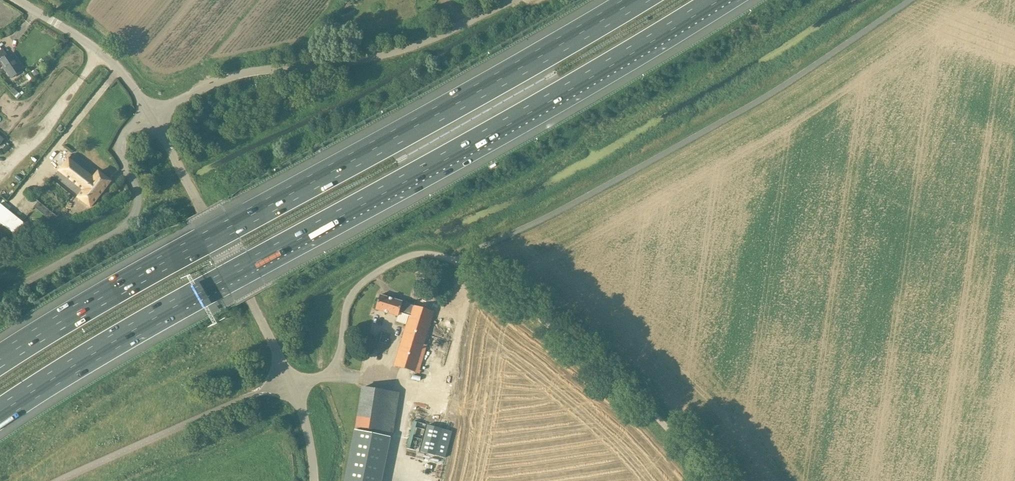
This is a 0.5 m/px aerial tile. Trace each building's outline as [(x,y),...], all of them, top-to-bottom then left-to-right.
[(2,65),(11,79),(22,71),(11,53),(7,55),(3,48),(0,50),(0,66),(2,65)] [(76,195),(78,197),(90,207),(111,182),(98,171),(98,173),(74,154),(56,177),(38,197),(59,215),(76,195)] [(0,203),(0,204),(0,236),(13,246),(29,227),(0,203)] [(398,316),(399,313),(409,316),(394,366),(420,374),(421,370),(419,370),(427,345),(424,344),(434,311),(403,302),(380,294),(375,309),(398,316)] [(354,448),(365,450),(368,430),(393,434),(400,392),(361,387),(356,428),(358,428),(354,448)] [(395,477),(412,480),(413,473),(414,474),(420,452),(445,458),(453,431),(413,421),(406,447),(400,446),(395,469),(397,470),(395,477)]
